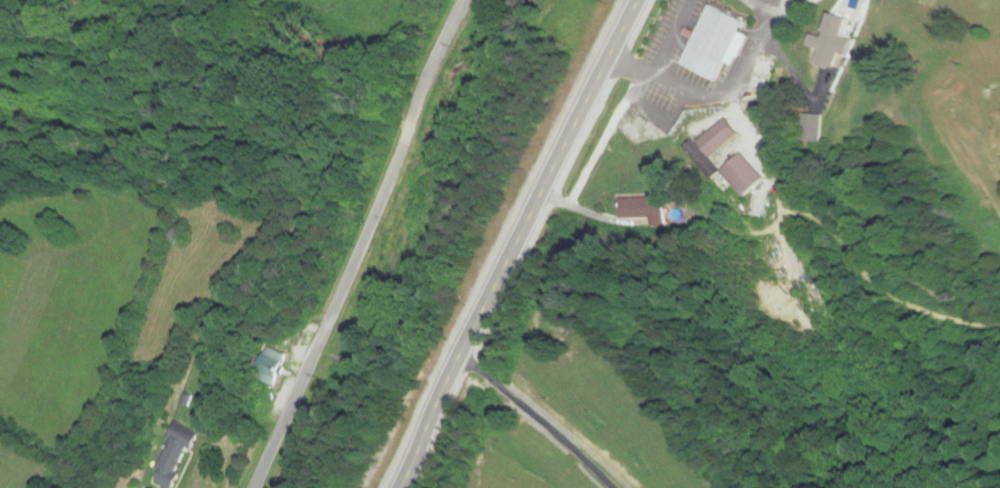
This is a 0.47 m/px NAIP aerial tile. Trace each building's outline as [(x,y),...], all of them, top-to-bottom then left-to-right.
[(819,33),(814,44),(827,49),(821,63),(844,72),(874,0),(849,0),(833,39),(819,33)] [(749,21),(713,5),(686,66),(722,82),(749,21)] [(714,158),(744,133),(731,118),(702,142),(714,158)] [(766,218),(770,191),(755,189),(751,215),(766,218)] [(626,218),(670,218),(670,197),(626,197),(626,218)] [(169,487),(175,487),(200,433),(174,421),(148,478),(169,487)]
